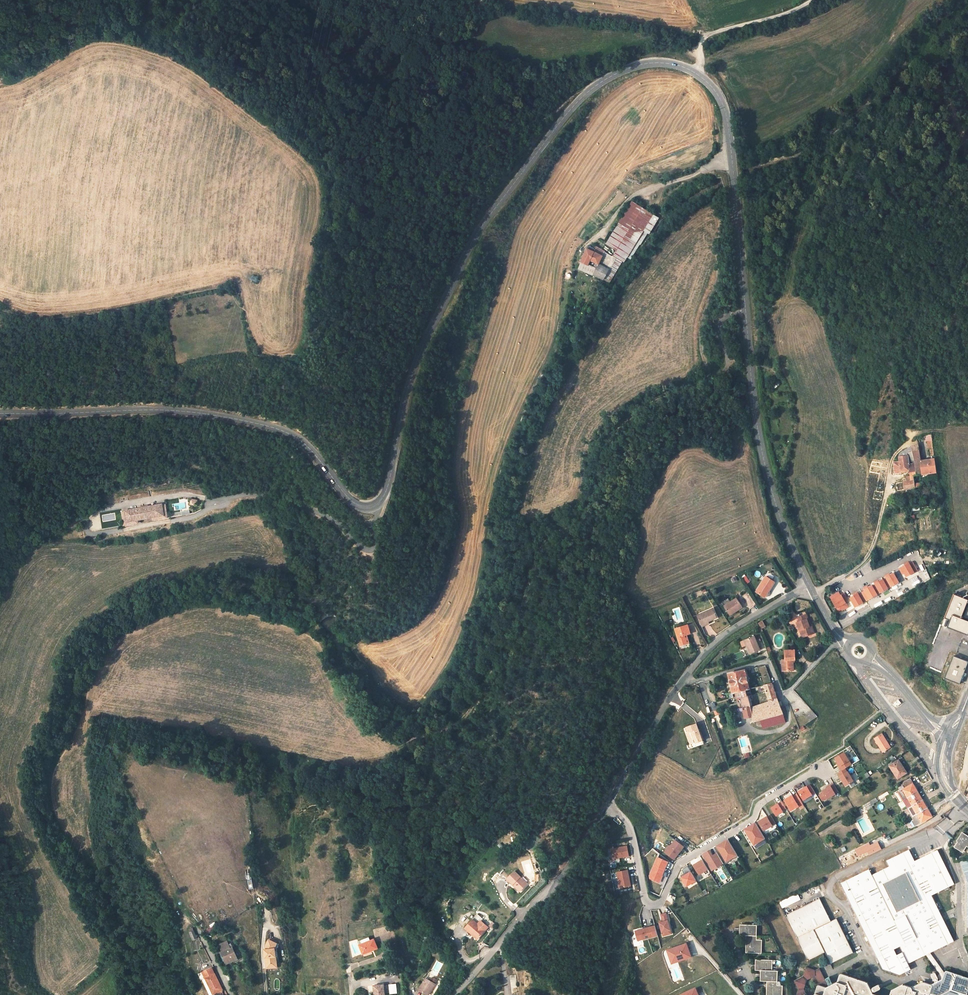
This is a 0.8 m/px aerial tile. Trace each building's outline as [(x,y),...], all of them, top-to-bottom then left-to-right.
[(631,201),(608,246),(615,249),(612,255),(606,252),(599,264),(609,269),(616,273),(622,262),(624,263),(627,258),(631,260),(639,245),(640,246),(647,233),(650,235),(660,216),(631,201)] [(599,264),(606,252),(612,255),(615,249),(607,247),(608,246),(598,240),(595,248),(593,247),(591,250),(587,248),(579,268),(604,278),(609,269),(599,264)] [(931,434),(924,436),(925,441),(927,440),(928,449),(930,449),(931,455),(934,455),(931,434)] [(916,475),(920,474),(937,472),(935,458),(920,461),(918,444),(911,447),(916,475)] [(914,476),(916,475),(911,447),(904,450),(901,452),(899,454),(899,455),(899,460),(901,472),(909,471),(910,476),(908,476),(906,477),(907,481),(903,481),(903,482),(904,489),(905,489),(915,487),(914,476)] [(922,486),(920,474),(916,475),(914,476),(915,487),(922,486)] [(904,489),(903,482),(895,483),(897,494),(905,492),(905,489),(904,489)] [(123,510),(125,523),(165,517),(163,503),(123,510)] [(910,564),(915,573),(919,571),(913,562),(910,564)] [(901,568),(906,577),(915,573),(910,564),(910,563),(901,568)] [(886,579),(891,587),(899,583),(894,573),(885,578),(886,579)] [(773,580),(765,574),(754,589),(761,594),(762,595),(764,594),(765,593),(766,592),(766,590),(773,580)] [(919,576),(912,579),(914,586),(921,583),(919,576)] [(875,585),(880,594),(888,589),(884,580),(883,579),(874,584),(875,585)] [(864,591),(869,600),(878,595),(873,586),(872,585),(863,590),(864,591)] [(859,594),(864,603),(869,600),(864,591),(859,594)] [(839,592),(830,597),(839,613),(849,607),(846,602),(849,601),(844,593),(840,595),(839,592)] [(849,598),(855,608),(864,603),(859,594),(858,593),(849,598)] [(966,597),(956,593),(949,610),(952,612),(959,615),(966,597)] [(738,607),(732,597),(720,606),(726,615),(738,607)] [(692,615),(695,623),(703,620),(710,616),(708,608),(692,615)] [(797,623),(802,638),(815,633),(811,623),(810,624),(808,619),(809,619),(807,613),(795,618),(798,623),(797,623)] [(679,643),(685,641),(684,633),(686,632),(689,632),(686,623),(675,626),(679,643)] [(747,645),(750,653),(759,649),(754,636),(745,640),(740,642),(742,647),(747,645)] [(787,663),(793,663),(793,656),(796,656),(795,647),(783,648),(784,658),(781,659),(782,667),(787,667),(787,663)] [(959,684),(967,662),(953,656),(944,678),(959,684)] [(728,674),(732,692),(735,692),(745,689),(749,688),(744,670),(731,673),(728,674)] [(763,684),(768,698),(776,695),(771,682),(763,684)] [(745,689),(735,692),(737,698),(741,697),(745,718),(752,716),(754,721),(759,720),(782,713),(778,702),(777,699),(769,701),(753,706),(751,707),(748,696),(747,696),(745,689)] [(815,713),(812,710),(805,715),(810,721),(817,716),(815,713)] [(782,713),(759,720),(762,728),(785,722),(782,713)] [(703,740),(696,722),(684,727),(690,745),(703,740)] [(882,734),(874,738),(882,751),(890,746),(882,734)] [(742,754),(749,753),(746,738),(739,739),(742,754)] [(901,767),(902,766),(898,760),(889,765),(898,779),(906,774),(901,767)] [(845,768),(838,773),(845,786),(853,781),(845,768)] [(912,783),(910,778),(903,782),(906,787),(912,783)] [(865,784),(863,780),(856,784),(859,788),(865,784)] [(907,798),(917,792),(912,783),(898,792),(903,800),(907,798)] [(804,800),(814,795),(809,785),(798,790),(804,800)] [(831,785),(821,790),(827,799),(836,794),(835,793),(831,785)] [(922,800),(917,792),(907,798),(912,806),(922,800)] [(798,793),(785,798),(791,811),(799,807),(800,809),(804,807),(798,793)] [(878,801),(876,797),(863,804),(866,808),(878,801)] [(917,814),(927,808),(922,800),(912,806),(908,808),(913,816),(917,814)] [(786,808),(781,801),(771,807),(776,816),(783,812),(782,810),(786,808)] [(932,816),(927,808),(917,814),(922,822),(932,816)] [(757,821),(763,831),(775,824),(770,815),(767,817),(767,816),(757,821)] [(764,838),(754,822),(743,829),(753,845),(764,838)] [(967,846),(967,836),(962,832),(958,839),(959,840),(955,846),(963,852),(967,846)] [(665,851),(674,860),(686,846),(676,838),(665,851)] [(727,839),(716,846),(725,862),(737,855),(727,839)] [(629,856),(626,845),(610,848),(612,860),(629,856)] [(713,871),(726,864),(719,851),(714,853),(712,849),(703,853),(713,871)] [(882,968),(899,975),(911,969),(908,963),(926,954),(930,952),(954,940),(932,895),(954,884),(938,849),(915,860),(909,849),(886,860),(888,866),(872,874),(869,869),(840,883),(882,968)] [(648,878),(661,883),(670,860),(658,855),(648,878)] [(699,876),(710,871),(705,859),(693,864),(699,876)] [(506,878),(512,883),(514,881),(522,888),(527,882),(514,869),(506,878)] [(620,888),(633,885),(629,869),(616,872),(620,888)] [(690,871),(680,877),(686,887),(696,881),(690,871)] [(514,881),(512,883),(519,890),(522,888),(514,881)] [(819,898),(785,914),(807,960),(824,952),(830,963),(853,952),(836,918),(830,920),(819,898)] [(485,929),(478,922),(481,919),(483,917),(478,912),(466,925),(472,931),(473,930),(479,936),(485,929)] [(662,920),(659,920),(663,936),(674,934),(668,912),(660,914),(662,920)] [(481,919),(478,922),(485,929),(488,926),(481,919)] [(746,935),(745,952),(760,953),(760,940),(755,940),(755,925),(740,924),(740,935),(746,935)] [(634,931),(637,942),(657,936),(654,926),(634,931)] [(194,927),(189,929),(193,940),(198,938),(194,927)] [(279,935),(270,933),(266,944),(268,961),(276,960),(275,953),(277,953),(277,946),(273,947),(272,943),(273,941),(277,942),(279,935)] [(371,935),(368,936),(366,934),(362,935),(363,938),(360,940),(365,950),(379,943),(375,933),(371,935)] [(231,945),(229,940),(228,938),(220,941),(224,949),(223,950),(224,953),(228,960),(233,958),(231,956),(238,953),(234,944),(231,945)] [(665,950),(671,965),(691,957),(686,943),(665,950)] [(637,946),(639,955),(646,953),(644,945),(637,946)] [(926,954),(943,979),(944,972),(930,952),(926,954)] [(766,994),(781,994),(781,986),(775,985),(775,970),(771,970),(772,959),(755,959),(755,970),(761,970),(760,980),(766,981),(766,994)] [(670,967),(674,982),(683,979),(679,964),(670,967)] [(203,977),(210,992),(216,989),(221,987),(223,986),(216,970),(214,971),(211,965),(204,968),(207,975),(203,977)] [(820,985),(826,988),(829,986),(819,967),(814,970),(804,966),(801,976),(794,981),(798,989),(796,994),(801,994),(804,994),(807,994),(803,988),(806,980),(815,976),(820,985)] [(952,992),(955,994),(967,994),(967,977),(946,970),(945,971),(944,972),(943,979),(938,981),(937,980),(938,978),(935,973),(934,972),(931,974),(931,975),(934,980),(935,981),(936,982),(931,984),(923,981),(911,987),(903,984),(897,988),(897,994),(945,994),(952,992)] [(422,984),(430,989),(437,978),(428,973),(422,984)] [(867,981),(839,974),(836,981),(829,986),(826,988),(820,985),(818,984),(816,986),(813,994),(874,994),(872,991),(873,991),(874,991),(880,989),(880,987),(879,985),(878,984),(872,987),(872,989),(871,989),(867,981)] [(386,979),(376,981),(377,992),(379,991),(379,994),(378,994),(377,994),(388,994),(386,979)] [(389,994),(397,994),(396,983),(389,984),(389,994)]
